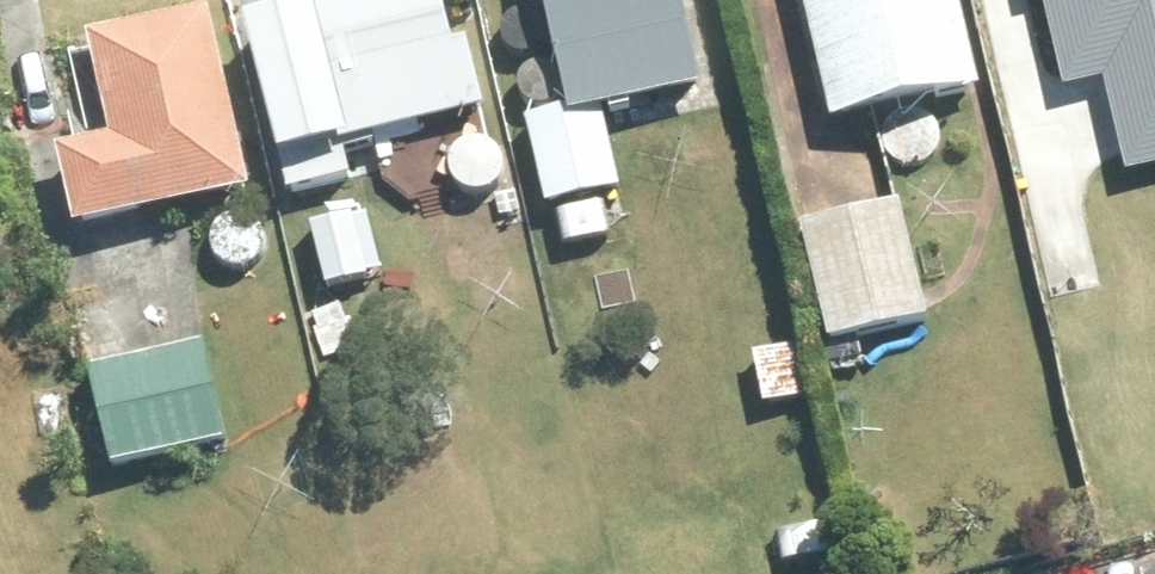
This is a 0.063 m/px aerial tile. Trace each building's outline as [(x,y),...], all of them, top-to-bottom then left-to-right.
[(495,121),(476,52),(463,55),(449,0),(381,0),(306,19),(307,27),(253,41),(293,204),(357,187),(352,162),(495,121)] [(576,117),(532,127),(563,264),(635,245),(613,143),(668,130),(665,112),(707,102),(685,0),(550,0),(576,117)] [(838,131),(985,98),(963,0),(809,0),(838,131)] [(1037,12),(1049,10),(1072,106),(1111,97),(1133,192),(1154,187),(1154,0),(1034,0),(1037,12)] [(116,149),(63,162),(83,244),(259,201),(215,17),(92,45),(116,149)] [(807,236),(838,353),(935,327),(905,210),(807,236)] [(205,347),(92,378),(120,481),(233,450),(205,347)] [(761,361),(771,414),(811,406),(801,353),(761,361)] [(778,534),(785,573),(825,573),(816,528),(778,534)]
